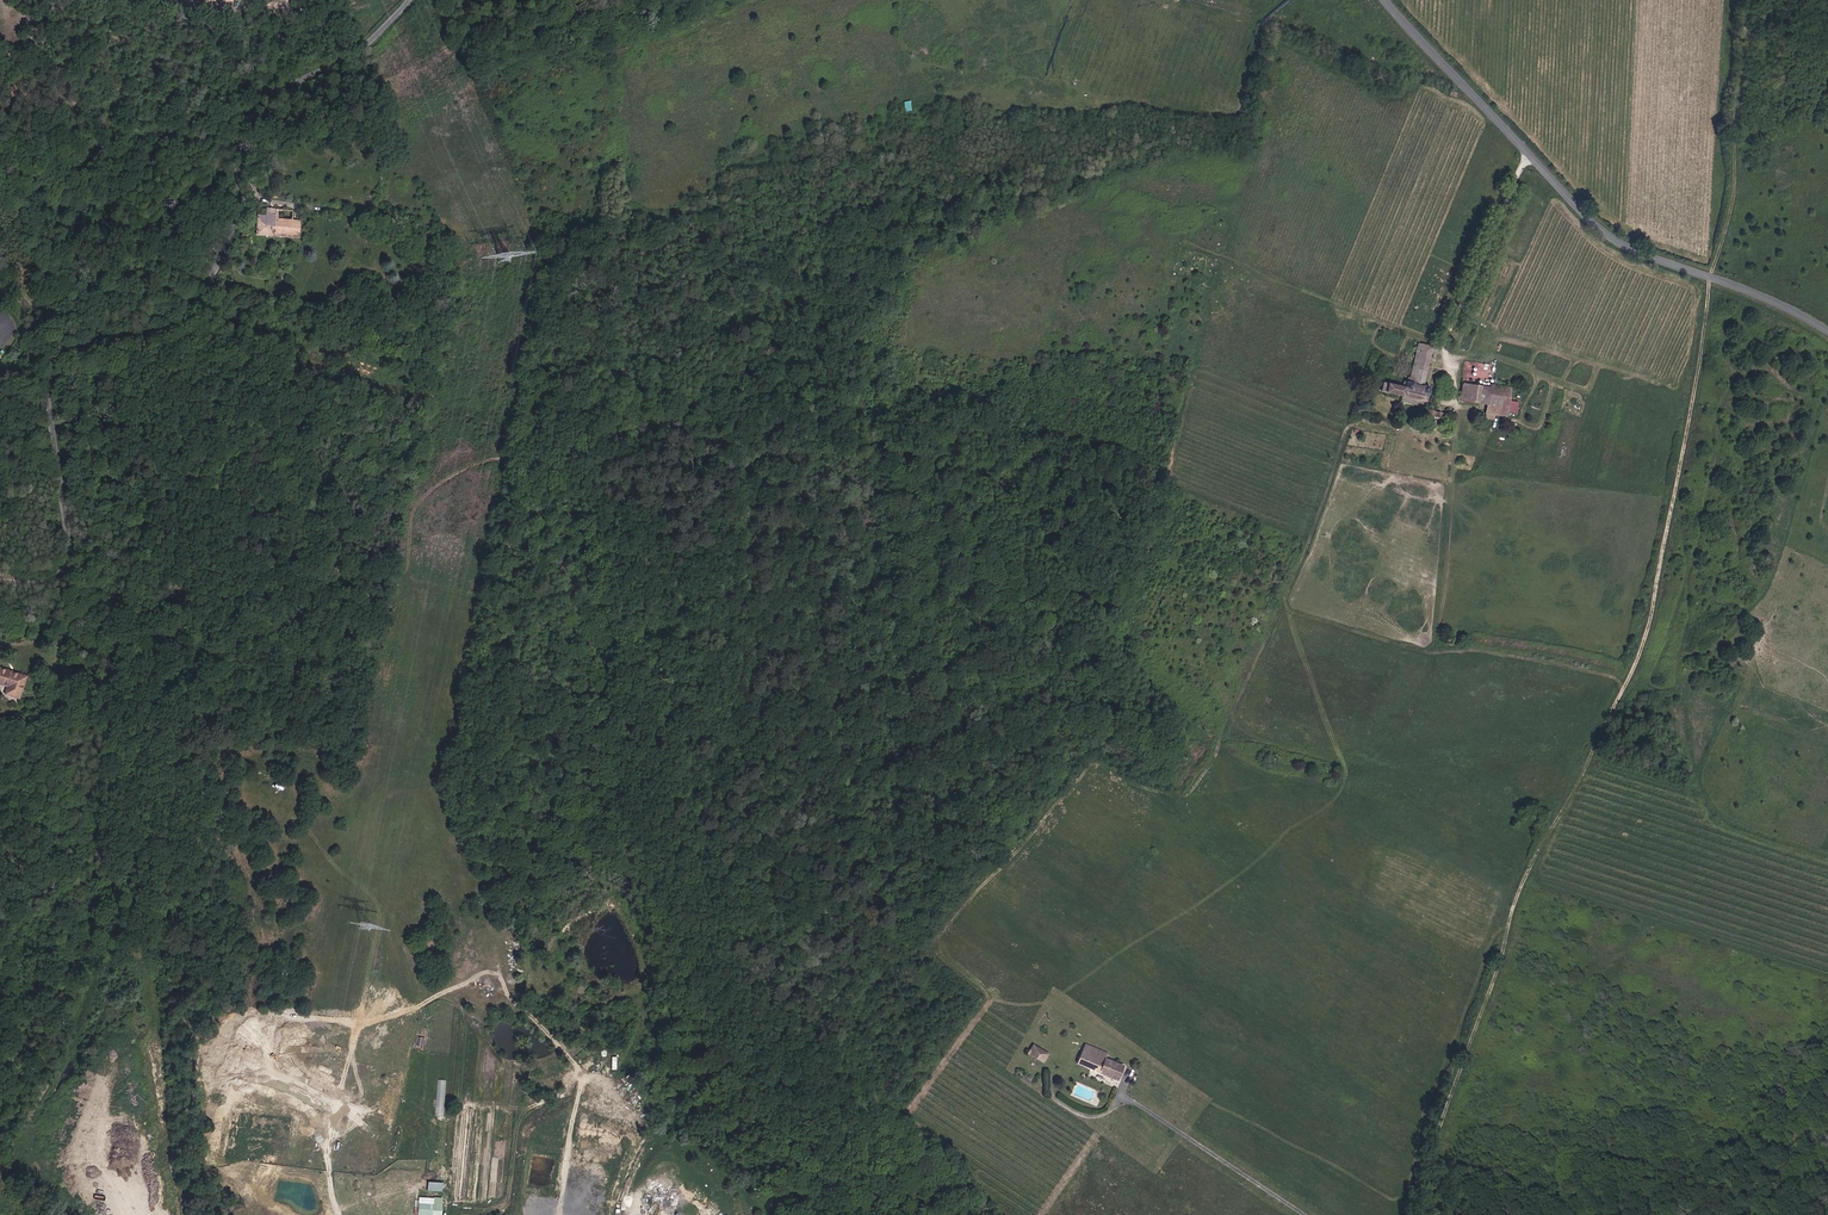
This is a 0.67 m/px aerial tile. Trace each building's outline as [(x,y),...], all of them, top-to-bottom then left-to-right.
[(302,228),(292,228),(292,222),(274,220),(275,209),(266,208),(265,218),(255,217),(254,236),(301,239),(302,228)] [(1422,340),(1404,384),(1397,382),(1389,379),(1390,375),(1384,373),(1383,377),(1380,375),(1376,385),(1394,391),(1420,401),(1426,386),(1421,384),(1435,346),(1422,340)] [(1460,382),(1458,397),(1482,401),(1481,413),(1501,416),(1506,387),(1488,384),(1487,386),(1460,382)] [(1436,420),(1436,419),(1437,416),(1443,417),(1444,413),(1422,407),(1420,412),(1426,414),(1425,416),(1425,418),(1436,420)] [(10,685),(8,693),(22,697),(28,675),(0,666),(0,682),(10,685)] [(1086,1041),(1077,1058),(1116,1080),(1122,1066),(1107,1057),(1109,1054),(1086,1041)] [(1027,1052),(1043,1062),(1049,1054),(1033,1044),(1028,1051),(1027,1052)] [(441,1190),(442,1181),(427,1181),(427,1190),(441,1190)] [(417,1214),(441,1214),(443,1197),(418,1196),(417,1214)]
